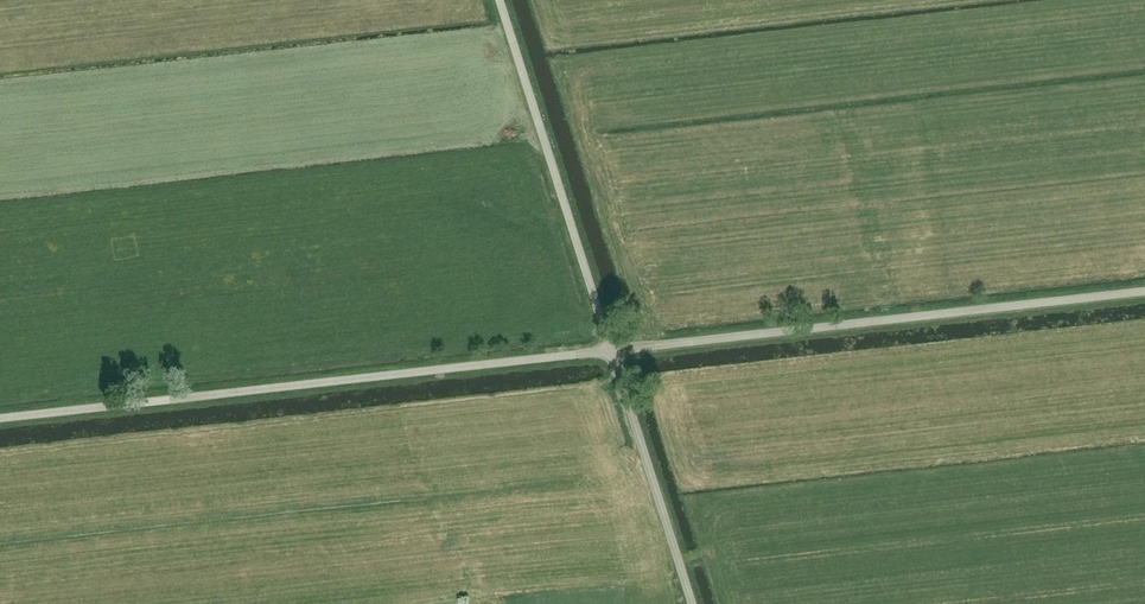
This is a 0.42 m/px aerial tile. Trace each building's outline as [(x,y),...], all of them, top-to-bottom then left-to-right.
[(876,305),(892,303),(890,286),(874,288),(876,305)]
